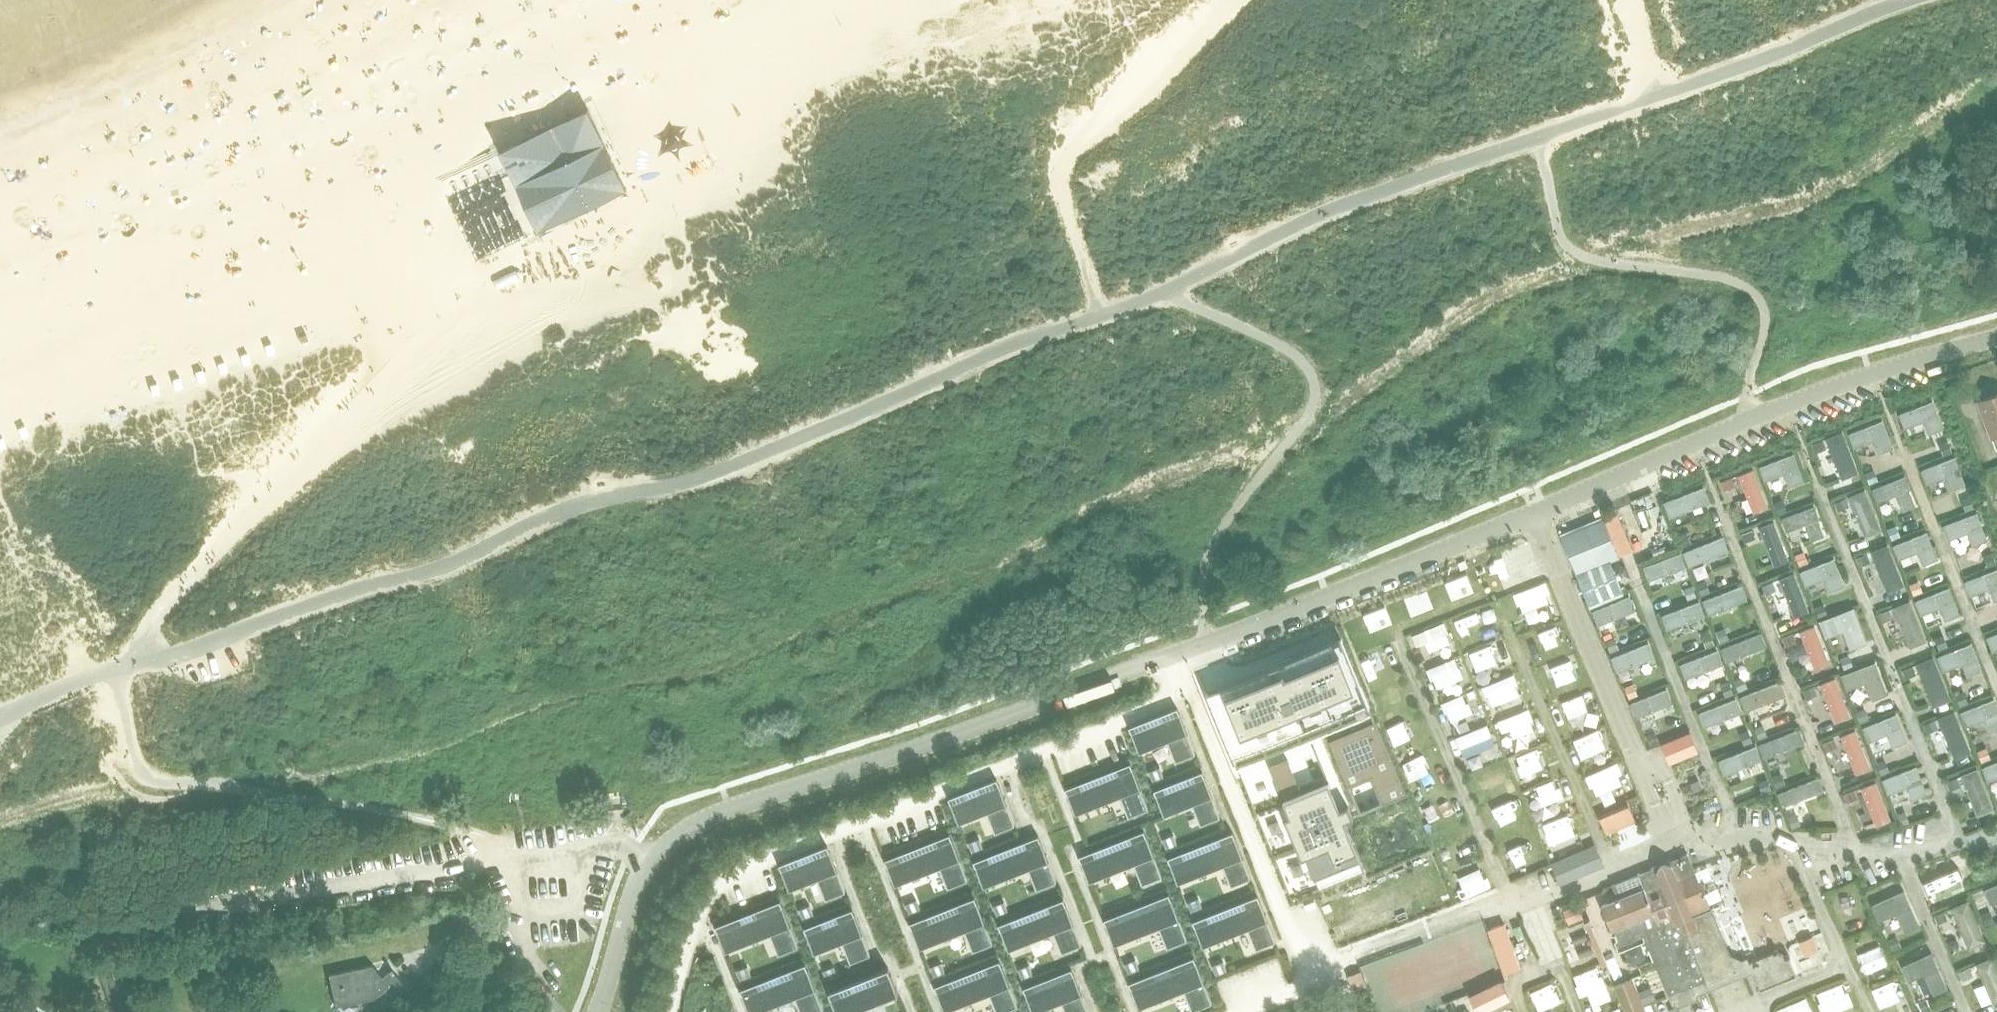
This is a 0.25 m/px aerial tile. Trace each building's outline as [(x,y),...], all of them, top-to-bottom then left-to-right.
[(587,108),(498,150),(510,174),(518,170),(532,201),(524,205),(537,232),(626,190),(587,108)] [(649,203),(599,221),(611,255),(661,237),(649,203)] [(573,228),(516,260),(542,305),(599,273),(573,228)] [(1983,389),(1974,392),(1977,400),(1976,401),(1990,438),(1996,436),(1996,393),(1986,397),(1983,389)] [(1942,429),(1931,402),(1898,414),(1904,428),(1922,420),(1928,435),(1942,429)] [(1881,421),(1847,433),(1853,447),(1871,441),(1876,453),(1891,448),(1881,421)] [(1946,439),(1937,442),(1941,452),(1950,449),(1946,439)] [(1831,444),(1815,450),(1829,485),(1845,478),(1831,444)] [(1792,454),(1758,467),(1763,481),(1782,474),(1787,488),(1803,482),(1792,454)] [(1954,457),(1920,470),(1926,484),(1945,477),(1949,490),(1964,484),(1954,457)] [(1768,504),(1753,467),(1738,473),(1753,510),(1768,504)] [(1872,467),(1862,470),(1867,482),(1876,477),(1872,467)] [(1733,484),(1731,475),(1719,480),(1723,488),(1733,484)] [(1905,476),(1871,489),(1876,503),(1896,496),(1901,510),(1914,505),(1905,476)] [(1708,498),(1702,483),(1663,499),(1669,514),(1708,498)] [(1968,495),(1960,498),(1963,508),(1972,505),(1968,495)] [(1781,498),(1772,500),(1776,511),(1785,508),(1781,498)] [(1814,506),(1779,519),(1784,532),(1804,525),(1810,541),(1822,537),(1816,520),(1818,520),(1814,506)] [(1976,513),(1942,525),(1948,539),(1966,533),(1971,546),(1986,540),(1976,513)] [(1788,556),(1774,518),(1758,524),(1773,562),(1788,556)] [(1604,519),(1560,537),(1588,606),(1621,593),(1608,562),(1619,557),(1604,519)] [(1894,523),(1885,527),(1890,538),(1899,534),(1894,523)] [(1755,536),(1752,527),(1740,531),(1744,540),(1755,536)] [(1690,540),(1686,529),(1678,532),(1682,544),(1690,540)] [(1926,532),(1892,546),(1897,559),(1917,551),(1923,566),(1937,560),(1926,532)] [(1729,546),(1724,533),(1684,548),(1689,562),(1729,546)] [(1685,564),(1680,549),(1643,564),(1648,578),(1685,564)] [(1802,549),(1793,552),(1797,563),(1806,559),(1802,549)] [(1990,550),(1982,554),(1986,564),(1994,561),(1990,550)] [(1832,559),(1799,572),(1805,587),(1824,580),(1828,592),(1843,587),(1832,559)] [(1964,582),(1969,596),(1988,588),(1994,603),(1996,601),(1996,569),(1964,582)] [(1808,607),(1792,571),(1778,576),(1793,613),(1808,607)] [(1709,590),(1705,578),(1696,581),(1700,592),(1709,590)] [(1424,589),(1430,605),(1458,595),(1452,579),(1424,589)] [(1775,588),(1771,579),(1761,583),(1764,592),(1775,588)] [(1916,579),(1908,582),(1912,593),(1921,589),(1916,579)] [(1740,582),(1703,597),(1709,611),(1746,596),(1740,582)] [(1695,595),(1691,583),(1682,586),(1686,597),(1695,595)] [(1948,588),(1914,601),(1921,616),(1939,609),(1944,621),(1959,616),(1948,588)] [(1533,589),(1504,596),(1513,630),(1542,622),(1533,589)] [(1632,608),(1627,594),(1591,608),(1596,621),(1632,608)] [(1704,612),(1698,598),(1660,613),(1665,627),(1704,612)] [(1822,602),(1813,605),(1818,616),(1826,613),(1822,602)] [(1852,608),(1817,622),(1825,640),(1842,633),(1849,650),(1866,644),(1852,608)] [(1449,641),(1473,634),(1468,615),(1444,622),(1449,641)] [(1829,660),(1813,622),(1798,628),(1813,666),(1829,660)] [(1728,636),(1724,625),(1715,629),(1719,640),(1728,636)] [(1547,626),(1520,633),(1526,654),(1553,647),(1547,626)] [(1431,627),(1398,639),(1403,652),(1412,649),(1416,658),(1439,650),(1431,627)] [(1761,628),(1720,646),(1726,659),(1767,642),(1761,628)] [(1792,630),(1782,633),(1785,642),(1795,639),(1792,630)] [(1713,642),(1709,631),(1700,634),(1704,645),(1713,642)] [(1942,633),(1933,637),(1937,647),(1946,643),(1942,633)] [(1986,638),(1991,653),(1996,651),(1996,634),(1986,638)] [(1619,647),(1615,636),(1607,639),(1611,650),(1619,647)] [(1654,653),(1648,638),(1610,654),(1616,668),(1654,653)] [(1290,657),(1205,692),(1207,698),(1233,760),(1236,768),(1237,768),(1290,898),(1318,886),(1319,886),(1364,868),(1344,819),(1352,815),(1353,816),(1406,794),(1369,705),(1343,642),(1292,663),(1290,657)] [(1970,644),(1936,658),(1942,672),(1961,665),(1966,678),(1981,672),(1970,644)] [(1721,662),(1716,648),(1679,662),(1684,676),(1721,662)] [(1478,649),(1456,658),(1464,678),(1486,669),(1478,649)] [(1848,654),(1838,656),(1843,669),(1852,666),(1848,654)] [(1423,695),(1452,684),(1444,662),(1415,674),(1423,695)] [(1554,663),(1529,671),(1537,694),(1562,685),(1554,663)] [(1874,663),(1840,676),(1845,691),(1865,684),(1871,701),(1886,695),(1874,663)] [(1714,668),(1714,680),(1728,680),(1727,667),(1714,668)] [(1746,685),(1742,675),(1734,678),(1738,688),(1746,685)] [(1849,712),(1834,675),(1820,680),(1834,718),(1849,712)] [(1786,691),(1780,676),(1739,693),(1745,708),(1786,691)] [(1503,679),(1471,689),(1478,711),(1509,702),(1503,679)] [(1733,692),(1728,680),(1719,683),(1724,695),(1733,692)] [(1637,691),(1633,681),(1623,685),(1627,695),(1637,691)] [(1813,684),(1802,687),(1804,696),(1815,693),(1813,684)] [(1672,701),(1666,686),(1630,700),(1635,715),(1672,701)] [(1962,689),(1954,693),(1958,703),(1966,700),(1962,689)] [(1741,709),(1736,695),(1698,709),(1702,722),(1741,709)] [(1454,699),(1430,707),(1442,741),(1446,740),(1458,775),(1484,766),(1472,732),(1462,735),(1457,720),(1461,719),(1454,699)] [(1959,713),(1964,728),(1983,720),(1989,734),(1996,730),(1996,710),(1993,700),(1959,713)] [(1552,728),(1574,723),(1568,701),(1547,707),(1552,728)] [(1177,706),(1128,726),(1138,752),(1139,751),(1138,747),(1165,736),(1175,761),(1195,753),(1177,706)] [(1863,706),(1854,709),(1858,720),(1867,717),(1863,706)] [(1896,714),(1861,728),(1867,742),(1885,735),(1891,749),(1907,742),(1896,714)] [(1486,720),(1489,741),(1522,737),(1520,717),(1486,720)] [(1766,734),(1762,723),(1753,726),(1758,737),(1766,734)] [(1799,726),(1758,741),(1763,755),(1804,739),(1799,726)] [(1752,741),(1747,728),(1738,732),(1744,744),(1752,741)] [(1869,766),(1855,728),(1840,733),(1854,771),(1869,766)] [(1658,741),(1655,730),(1646,733),(1649,744),(1658,741)] [(1694,749),(1685,731),(1661,742),(1670,761),(1694,749)] [(1560,745),(1569,765),(1595,754),(1586,734),(1560,745)] [(1837,745),(1833,736),(1822,740),(1826,749),(1837,745)] [(1760,757),(1755,743),(1716,758),(1722,772),(1760,757)] [(1984,745),(1976,749),(1980,759),(1989,756),(1984,745)] [(1524,753),(1502,762),(1510,782),(1532,773),(1524,753)] [(1883,758),(1875,762),(1879,772),(1888,768),(1883,758)] [(1981,768),(1987,783),(1996,779),(1996,762),(1981,768)] [(1128,763),(1063,788),(1073,815),(1074,814),(1073,810),(1116,792),(1126,817),(1146,809),(1128,763)] [(1159,766),(1147,771),(1151,780),(1162,775),(1159,766)] [(1915,767),(1882,780),(1887,795),(1906,788),(1912,801),(1926,795),(1915,767)] [(1607,768),(1574,778),(1581,800),(1614,790),(1607,768)] [(1202,770),(1153,789),(1163,815),(1164,814),(1163,810),(1190,799),(1200,824),(1220,816),(1202,770)] [(1786,783),(1782,772),(1772,775),(1776,786),(1786,783)] [(1822,788),(1817,774),(1777,790),(1783,804),(1822,788)] [(1769,787),(1766,777),(1757,780),(1761,790),(1769,787)] [(996,778),(947,797),(957,823),(959,823),(957,818),(984,807),(994,833),(1014,825),(996,778)] [(1702,789),(1698,778),(1689,781),(1694,792),(1702,789)] [(1890,817),(1875,779),(1861,784),(1876,822),(1890,817)] [(1518,818),(1551,806),(1542,783),(1510,796),(1518,818)] [(1858,798),(1855,788),(1843,792),(1846,802),(1858,798)] [(1431,789),(1403,801),(1413,825),(1441,812),(1431,789)] [(1505,832),(1493,805),(1471,815),(1484,842),(1505,832)] [(1588,819),(1594,838),(1626,828),(1620,809),(1588,819)] [(1904,809),(1895,813),(1899,822),(1908,819),(1904,809)] [(1800,824),(1795,812),(1787,815),(1791,827),(1800,824)] [(1378,828),(1385,852),(1412,843),(1404,819),(1378,828)] [(1554,820),(1529,831),(1537,852),(1563,842),(1554,820)] [(1417,838),(1432,867),(1442,862),(1439,856),(1455,849),(1444,825),(1417,838)] [(1142,830),(1078,856),(1088,882),(1089,881),(1087,877),(1131,860),(1141,884),(1161,876),(1142,830)] [(1231,831),(1166,856),(1176,883),(1178,882),(1176,878),(1220,860),(1229,885),(1249,877),(1231,831)] [(1172,833),(1161,838),(1165,848),(1176,843),(1172,833)] [(948,834),(883,860),(893,886),(895,885),(893,881),(936,864),(946,888),(966,880),(948,834)] [(1037,835),(972,861),(982,887),(983,886),(982,882),(1025,865),(1035,889),(1055,881),(1037,835)] [(978,837),(966,842),(971,851),(982,846),(978,837)] [(1530,858),(1526,844),(1507,848),(1506,842),(1486,847),(1491,868),(1530,858)] [(827,845),(778,864),(788,890),(789,890),(788,885),(815,874),(825,899),(845,891),(827,845)] [(1736,978),(1733,969),(1709,912),(1711,911),(1704,894),(1708,893),(1703,883),(1698,885),(1687,855),(1612,886),(1617,898),(1600,905),(1610,929),(1618,949),(1635,942),(1633,939),(1645,934),(1673,1004),(1736,978)] [(1444,901),(1476,887),(1464,861),(1433,874),(1444,901)] [(1983,890),(1989,906),(1996,903),(1996,885),(1983,890)] [(1903,892),(1870,906),(1877,922),(1895,914),(1904,934),(1918,928),(1903,892)] [(1168,893),(1103,919),(1113,945),(1114,945),(1113,940),(1156,923),(1166,947),(1186,940),(1168,893)] [(1256,895),(1191,920),(1202,946),(1203,946),(1201,941),(1245,924),(1255,949),(1275,941),(1256,895)] [(973,897),(908,923),(918,949),(920,949),(918,944),(961,927),(971,951),(991,943),(973,897)] [(1197,897),(1186,901),(1190,912),(1201,907),(1197,897)] [(1061,898),(996,924),(1007,950),(1008,950),(1006,945),(1050,928),(1059,952),(1079,944),(1061,898)] [(1986,939),(1967,898),(1951,905),(1970,946),(1986,939)] [(915,899),(904,903),(908,913),(918,909),(915,899)] [(779,900),(714,926),(725,952),(726,951),(724,947),(768,930),(777,954),(797,946),(779,900)] [(1003,900),(991,905),(996,916),(1007,911),(1003,900)] [(808,903),(797,908),(801,918),(812,913),(808,903)] [(1577,904),(1562,910),(1567,923),(1582,917),(1577,904)] [(851,908),(803,927),(813,953),(814,953),(812,948),(840,937),(850,963),(870,955),(851,908)] [(1948,918),(1944,909),(1934,913),(1937,922),(1948,918)] [(1988,909),(1980,913),(1984,923),(1993,919),(1988,909)] [(1503,922),(1487,928),(1504,973),(1520,967),(1503,922)] [(1585,933),(1571,938),(1574,945),(1588,940),(1585,933)] [(1810,934),(1797,939),(1803,954),(1816,949),(1810,934)] [(1895,934),(1886,938),(1891,948),(1900,944),(1895,934)] [(1590,946),(1576,951),(1579,958),(1593,952),(1590,946)] [(1795,977),(1788,960),(1789,958),(1787,956),(1785,958),(1777,954),(1777,952),(1775,951),(1773,954),(1749,964),(1760,992),(1795,977)] [(1930,954),(1900,968),(1907,983),(1923,976),(1932,997),(1946,990),(1930,954)] [(1992,954),(1975,961),(1991,1000),(1996,998),(1996,965),(1992,954)] [(1193,957),(1128,982),(1138,1008),(1139,1008),(1138,1003),(1181,986),(1191,1011),(1211,1003),(1193,957)] [(1134,958),(1123,963),(1127,973),(1138,968),(1134,958)] [(1222,960),(1211,964),(1215,973),(1225,969),(1222,960)] [(933,986),(943,1011),(945,1011),(943,1007),(987,990),(995,1011),(1003,1011),(1016,1007),(998,961),(933,986)] [(940,962),(929,966),(933,976),(944,972),(940,962)] [(739,989),(748,1011),(750,1011),(749,1010),(793,993),(800,1011),(816,1011),(822,1009),(804,963),(739,989)] [(1028,963),(1016,968),(1020,978),(1032,973),(1028,963)] [(381,1009),(390,1001),(405,988),(392,972),(392,971),(389,968),(387,970),(388,970),(380,977),(370,965),(327,974),(333,1006),(371,998),(381,1009)] [(746,965),(735,969),(738,979),(750,975),(746,965)] [(1972,973),(1968,965),(1958,969),(1961,977),(1972,973)] [(832,966),(823,970),(827,979),(836,975),(832,966)] [(828,991),(836,1011),(838,1011),(837,1011),(894,989),(896,993),(898,993),(887,967),(828,991)] [(1022,987),(1032,1011),(1034,1011),(1032,1008),(1059,997),(1065,1011),(1088,1011),(1071,968),(1022,987)] [(1359,969),(1345,973),(1350,988),(1364,983),(1359,969)] [(1631,979),(1613,987),(1623,1011),(1644,1011),(1631,979)] [(1504,999),(1496,983),(1469,996),(1477,1011),(1478,1011),(1504,999)] [(1517,998),(1525,1011),(1538,1011),(1549,1006),(1537,986),(1517,998)] [(1858,994),(1865,1011),(1872,1011),(1888,1006),(1880,986),(1858,994)] [(1840,1011),(1832,988),(1803,998),(1807,1011),(1839,1011),(1840,1011)] [(1924,996),(1915,1000),(1920,1011),(1929,1006),(1924,996)]
